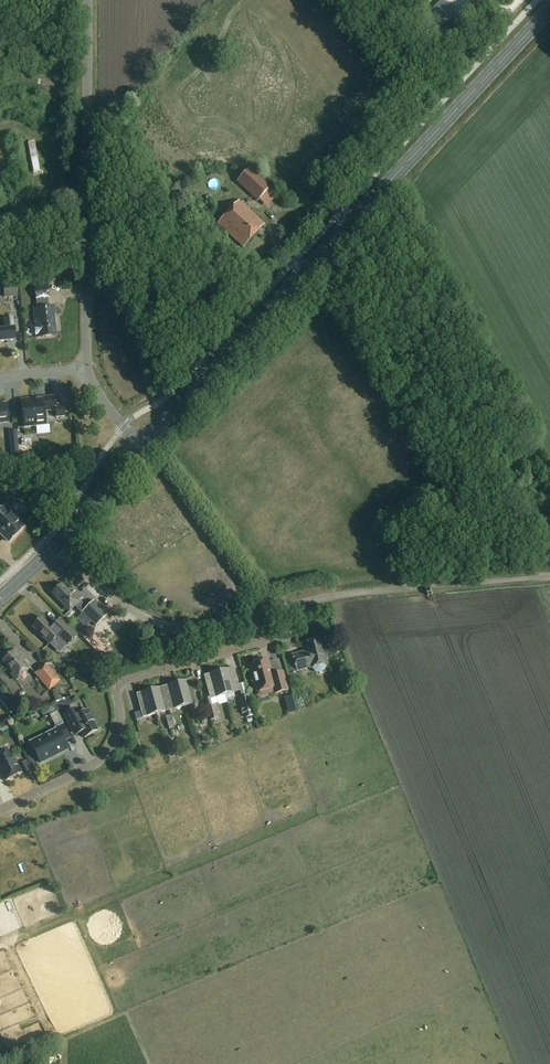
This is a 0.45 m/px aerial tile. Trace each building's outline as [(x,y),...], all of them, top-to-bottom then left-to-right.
[(436,33),(456,15),(443,0),(424,16),(421,19),(434,34),(436,33)] [(44,105),(60,105),(60,96),(45,96),(44,105)] [(45,108),(44,117),(58,117),(59,109),(45,108)] [(33,138),(26,140),(33,165),(40,164),(33,138)] [(249,168),(236,182),(257,200),(270,187),(249,168)] [(220,188),(213,180),(206,187),(214,195),(220,188)] [(218,224),(244,248),(265,225),(239,201),(218,224)] [(4,285),(5,297),(18,297),(17,284),(4,285)] [(35,286),(36,300),(49,298),(48,284),(35,286)] [(56,307),(34,310),(36,325),(35,325),(36,336),(37,336),(37,339),(56,337),(54,316),(57,316),(56,307)] [(14,318),(5,319),(6,329),(0,330),(0,343),(17,341),(14,318)] [(54,398),(20,401),(23,422),(23,428),(46,426),(45,420),(45,413),(54,412),(55,419),(64,418),(62,404),(55,405),(54,398)] [(17,431),(9,431),(10,445),(18,444),(17,431)] [(25,529),(5,508),(0,513),(0,533),(10,543),(25,529)] [(87,607),(82,602),(83,601),(76,593),(72,597),(62,586),(53,595),(70,613),(75,608),(81,614),(82,613),(96,627),(108,615),(94,600),(87,607)] [(42,619),(33,629),(51,647),(56,642),(59,644),(61,642),(66,647),(78,635),(62,620),(56,627),(53,630),(42,619)] [(326,669),(326,667),(328,667),(326,658),(327,658),(325,651),(323,651),(321,643),(305,647),(308,655),(293,659),(298,674),(312,670),(312,671),(313,671),(314,671),(314,672),(315,673),(316,673),(318,673),(320,673),(321,673),(322,673),(323,672),(324,671),(325,670),(326,669)] [(17,683),(31,671),(15,653),(4,663),(12,672),(9,674),(17,683)] [(49,660),(34,674),(45,687),(42,690),(45,693),(48,690),(49,691),(60,681),(51,671),(55,667),(49,660)] [(241,672),(236,660),(231,662),(236,674),(241,672)] [(275,697),(289,693),(284,675),(273,678),(271,670),(268,671),(266,664),(264,665),(262,663),(256,664),(256,667),(251,668),(253,677),(251,677),(253,685),(255,685),(258,695),(274,691),(275,697)] [(219,675),(226,699),(241,694),(234,670),(219,675)] [(100,671),(90,673),(93,683),(103,681),(101,675),(100,671)] [(204,679),(210,698),(211,703),(226,699),(219,675),(204,679)] [(178,686),(184,710),(198,706),(191,682),(178,686)] [(178,686),(164,690),(171,714),(184,710),(178,686)] [(60,690),(52,691),(55,702),(62,700),(60,690)] [(164,690),(151,693),(157,717),(171,714),(164,690)] [(0,695),(0,701),(11,714),(16,710),(3,693),(0,695)] [(143,721),(157,717),(151,693),(136,697),(143,721)] [(248,696),(239,699),(243,715),(245,714),(246,719),(253,717),(248,696)] [(295,704),(293,696),(284,698),(287,706),(295,704)] [(51,711),(59,726),(63,724),(54,706),(41,710),(42,714),(51,711)] [(215,706),(206,708),(209,721),(218,719),(215,706)] [(75,738),(82,735),(85,741),(97,734),(92,724),(94,724),(89,713),(80,718),(76,711),(64,717),(75,738)] [(68,752),(64,744),(70,741),(64,728),(57,731),(57,732),(30,745),(40,765),(68,752)] [(6,783),(21,775),(10,753),(0,758),(0,773),(6,783)]
